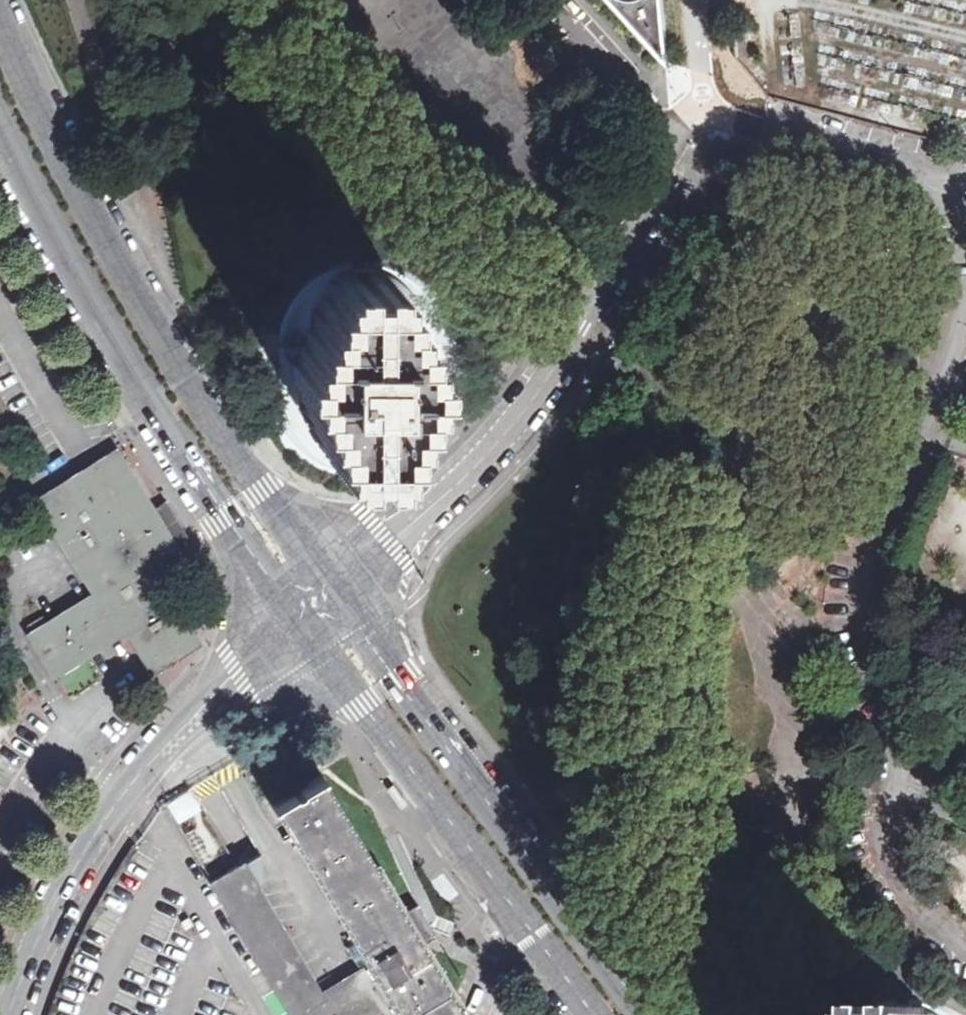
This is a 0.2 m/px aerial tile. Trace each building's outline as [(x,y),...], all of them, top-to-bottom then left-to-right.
[(658,60),(653,0),(606,0),(658,60)] [(746,56),(743,28),(731,28),(734,56),(746,56)] [(439,401),(439,392),(453,392),(453,409),(463,402),(466,391),(467,381),(468,368),(468,358),(466,348),(464,337),(458,323),(453,313),(445,302),(436,291),(425,282),(414,274),(402,268),(387,263),(375,261),(362,260),(352,260),(341,263),(331,267),(320,273),(312,279),(303,287),(295,296),(291,303),(286,313),(283,321),(281,329),(280,336),(279,344),(265,344),(265,327),(262,328),(259,330),(256,333),(254,342),(252,351),(251,360),(251,371),(251,380),(253,391),(256,403),(259,413),(263,421),(271,433),(280,444),(290,453),(301,461),(313,468),(325,473),(337,476),(349,477),(364,476),(377,474),(390,469),(398,466),(405,461),(412,454),(419,446),(425,438),(431,428),(435,417),(438,409),(439,401)] [(96,593),(169,547),(112,456),(39,501),(96,593)] [(154,667),(191,644),(157,589),(121,611),(154,667)] [(55,671),(109,637),(87,601),(33,635),(55,671)] [(291,1014),(463,1014),(420,944),(432,937),(421,918),(413,905),(401,912),(320,775),(274,803),(271,805),(290,836),(293,835),(373,969),(321,999),(306,978),(313,973),(246,862),(212,883),(291,1014)] [(958,1011),(945,1006),(931,1001),(918,998),(906,997),(896,997),(885,1000),(874,1005),(864,1010),(857,1014),(963,1014),(958,1011)]
